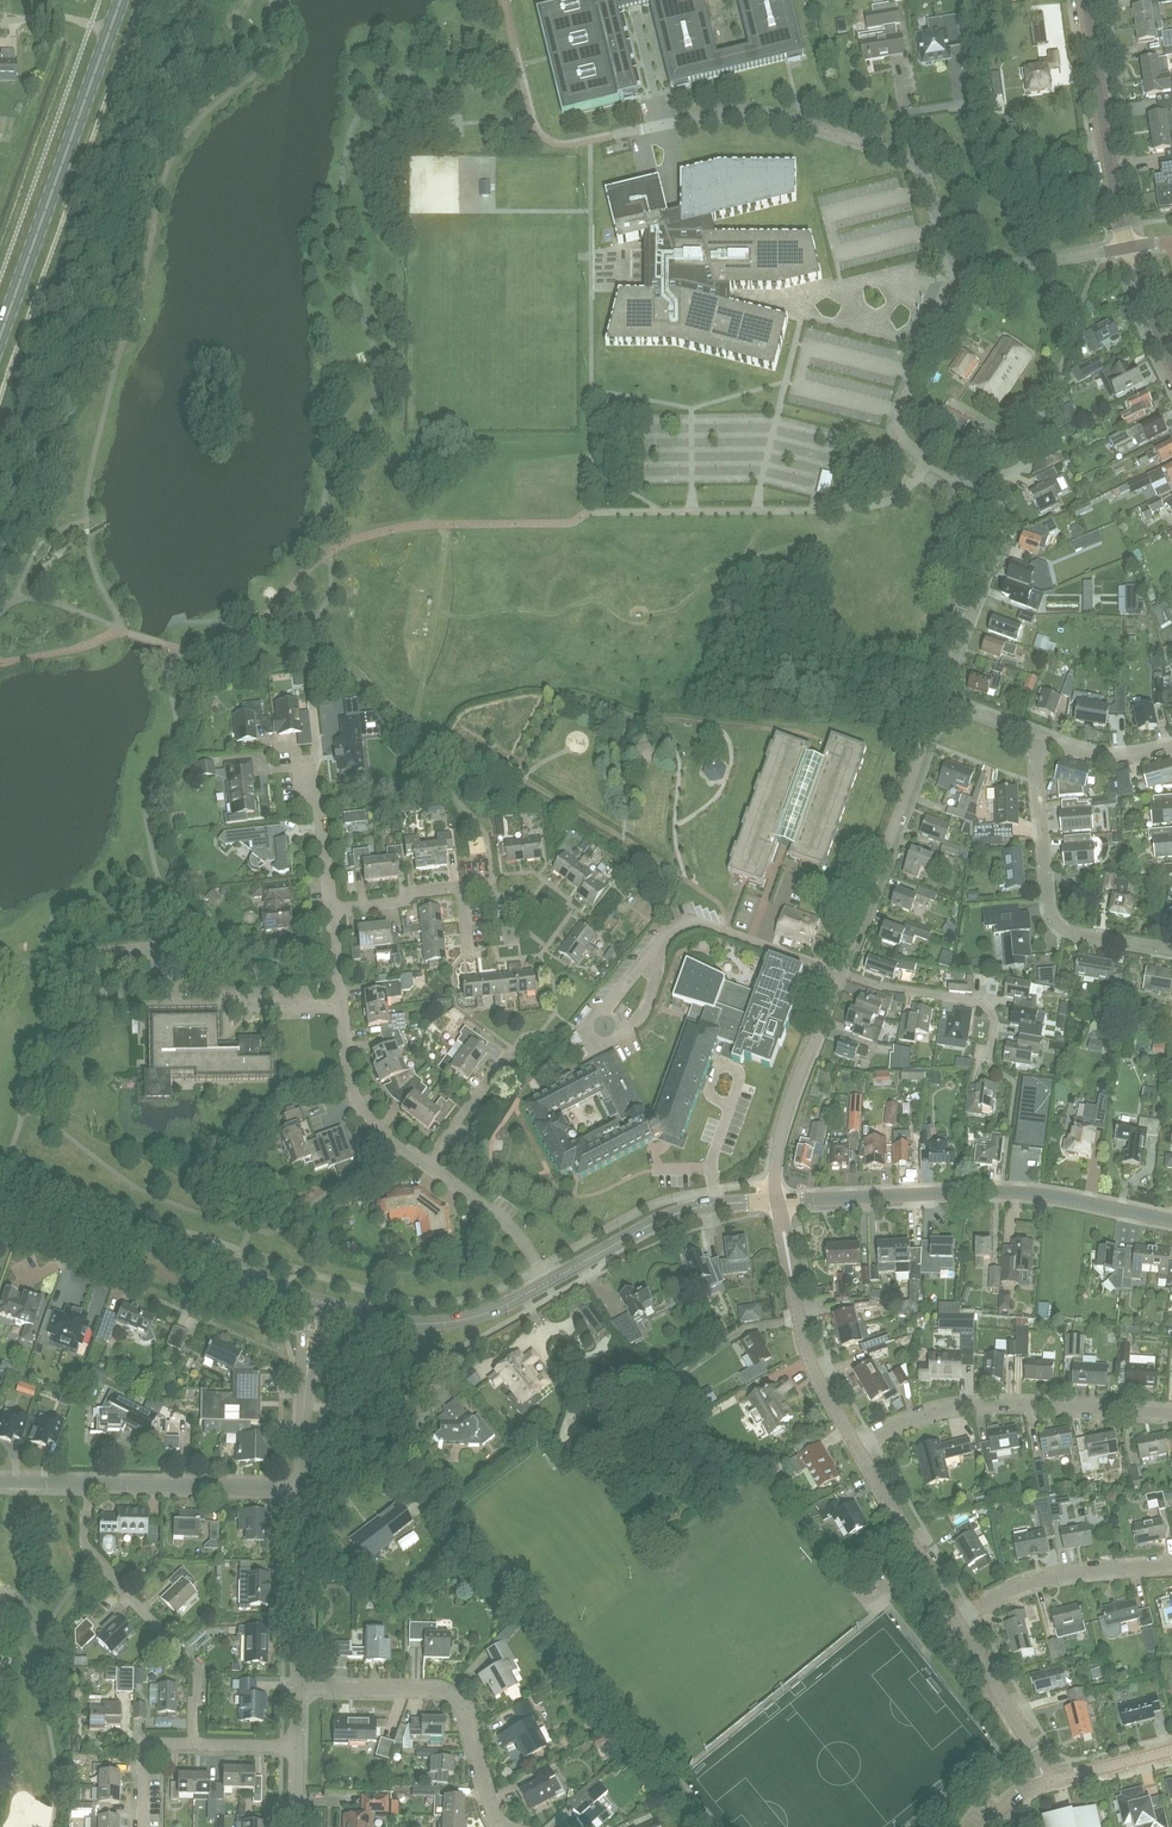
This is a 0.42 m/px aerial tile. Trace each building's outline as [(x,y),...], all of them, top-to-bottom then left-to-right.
[(556,7),(537,12),(563,117),(621,103),(620,100),(638,95),(637,90),(642,89),(638,72),(633,73),(630,62),(635,61),(631,44),(626,45),(623,34),(628,33),(624,17),(619,18),(618,13),(650,5),(670,88),(805,55),(792,0),(739,0),(751,51),(716,59),(702,0),(555,0),(556,7)] [(898,8),(897,8),(896,2),(872,6),(873,12),(865,13),(868,28),(884,26),(885,37),(860,40),(863,62),(906,55),(902,34),(897,35),(896,24),(900,23),(898,8)] [(1133,9),(1136,26),(1163,22),(1162,22),(1153,23),(1150,6),(1133,9)] [(918,35),(922,58),(922,63),(951,59),(948,43),(952,43),(961,42),(957,16),(944,18),(945,30),(918,35)] [(1162,33),(1164,48),(1171,47),(1171,31),(1164,32),(1163,22),(1136,26),(1138,43),(1156,40),(1156,41),(1158,40),(1157,32),(1160,32),(1160,33),(1162,33)] [(1164,48),(1165,56),(1171,55),(1171,47),(1164,48)] [(1048,69),(1060,67),(1058,52),(1049,53),(1050,60),(1040,61),(1040,65),(1035,66),(1035,68),(1026,69),(1026,70),(1022,70),(1023,79),(1027,78),(1029,92),(1041,91),(1040,90),(1050,89),(1048,69)] [(16,80),(17,59),(0,58),(0,79),(16,80)] [(1168,66),(1159,68),(1158,59),(1141,62),(1144,79),(1171,76),(1171,75),(1169,75),(1168,66)] [(1171,90),(1171,77),(1171,76),(1144,79),(1146,97),(1163,95),(1163,94),(1171,92),(1170,92),(1171,92),(1171,90)] [(1167,123),(1166,114),(1149,116),(1152,135),(1171,132),(1171,122),(1167,123)] [(1152,135),(1152,140),(1149,143),(1150,149),(1154,151),(1154,152),(1171,149),(1171,132),(1152,135)] [(476,156),(476,164),(489,164),(489,156),(476,156)] [(1160,162),(1161,167),(1160,167),(1161,172),(1162,172),(1162,176),(1155,178),(1157,191),(1171,188),(1171,160),(1160,162)] [(619,292),(606,345),(675,345),(775,371),(788,319),(730,305),(730,289),(780,289),(822,279),(811,237),(716,236),(712,221),(796,200),(796,165),(720,165),(681,174),(681,213),(675,214),(668,216),(659,180),(606,193),(618,244),(645,237),(645,292),(619,292)] [(1157,191),(1160,210),(1171,209),(1171,188),(1157,191)] [(1092,330),(1084,335),(1094,353),(1102,348),(1100,344),(1105,341),(1110,339),(1111,342),(1113,343),(1119,340),(1119,338),(1117,334),(1118,334),(1118,333),(1119,331),(1117,327),(1115,327),(1111,319),(1105,322),(1092,329),(1092,330)] [(998,403),(1030,357),(1003,338),(972,385),(998,403)] [(962,350),(950,369),(965,380),(978,361),(962,350)] [(1115,372),(1113,368),(1105,372),(1117,395),(1142,382),(1134,367),(1129,370),(1127,366),(1115,372)] [(1132,411),(1124,415),(1121,416),(1126,427),(1146,418),(1143,413),(1153,408),(1146,394),(1129,402),(1132,411)] [(1058,411),(1066,426),(1078,419),(1071,405),(1058,411)] [(1166,432),(1166,431),(1167,429),(1165,425),(1162,424),(1159,418),(1150,423),(1149,422),(1140,427),(1140,425),(1128,432),(1127,430),(1109,439),(1114,449),(1138,436),(1142,444),(1166,432)] [(1146,455),(1138,460),(1141,465),(1158,457),(1162,463),(1171,458),(1171,443),(1171,442),(1162,447),(1160,444),(1153,448),(1155,451),(1146,455)] [(1048,469),(1059,464),(1063,461),(1057,449),(1042,457),(1044,461),(1034,465),(1033,476),(1034,475),(1048,468),(1048,469)] [(1112,465),(1117,475),(1125,471),(1120,461),(1112,465)] [(1171,484),(1171,464),(1163,468),(1159,470),(1158,469),(1127,484),(1127,485),(1118,489),(1121,495),(1129,491),(1131,494),(1165,479),(1168,485),(1171,484)] [(828,497),(834,474),(822,471),(816,494),(828,497)] [(1050,483),(1056,480),(1052,473),(1037,480),(1041,487),(1029,493),(1039,513),(1051,508),(1049,504),(1058,500),(1050,483)] [(1170,493),(1167,486),(1154,492),(1157,499),(1170,493)] [(1147,505),(1149,508),(1146,509),(1145,507),(1139,509),(1145,521),(1153,517),(1152,514),(1164,508),(1160,499),(1147,505)] [(1089,503),(1074,510),(1077,517),(1093,510),(1089,503)] [(1024,535),(1019,548),(1021,549),(1021,551),(1027,553),(1028,551),(1038,554),(1040,545),(1046,547),(1050,535),(1059,531),(1053,519),(1033,528),(1031,528),(1028,537),(1024,535)] [(1063,537),(1053,542),(1057,549),(1067,545),(1063,537)] [(1014,563),(1008,579),(1039,590),(1048,589),(1054,588),(1051,579),(1042,581),(1048,565),(1038,561),(1037,566),(1032,564),(1030,569),(1014,563)] [(1003,595),(1012,599),(1011,602),(1032,609),(1037,592),(1007,581),(1003,595)] [(1168,620),(1161,603),(1151,607),(1158,624),(1168,620)] [(1035,618),(1021,613),(1018,620),(1032,626),(1035,618)] [(994,616),(989,631),(1016,642),(1022,627),(994,616)] [(1017,648),(1012,646),(997,640),(996,642),(986,638),(981,652),(1000,659),(1003,652),(1014,656),(1017,648)] [(1037,639),(1034,647),(1045,651),(1048,643),(1037,639)] [(1162,649),(1165,655),(1163,656),(1167,665),(1171,662),(1171,657),(1171,654),(1171,653),(1171,645),(1162,649)] [(1018,665),(1018,664),(1003,659),(1001,665),(1007,668),(1021,672),(1023,667),(1018,665)] [(1004,676),(1007,668),(996,664),(994,672),(1004,676)] [(1071,671),(1061,695),(1070,698),(1074,672),(1071,671)] [(997,692),(1001,679),(992,676),(992,678),(984,676),(984,678),(973,674),(969,689),(987,695),(989,690),(997,692)] [(1032,692),(1032,691),(1037,678),(1029,675),(1024,689),(1032,692)] [(1155,682),(1154,682),(1154,705),(1162,705),(1162,675),(1155,675),(1155,682)] [(1116,685),(1116,714),(1125,714),(1125,685),(1116,685)] [(1054,717),(1061,699),(1058,698),(1059,693),(1050,690),(1049,693),(1040,690),(1036,701),(1040,702),(1037,710),(1054,717)] [(236,741),(255,739),(253,723),(263,722),(260,702),(242,704),(243,717),(234,718),(236,741)] [(308,711),(298,713),(297,703),(287,705),(287,702),(276,703),(278,718),(272,719),(274,733),(279,733),(280,737),(290,736),(290,733),(300,732),(299,726),(310,725),(308,711)] [(1079,703),(1075,723),(1106,728),(1109,708),(1079,703)] [(1152,705),(1147,706),(1146,703),(1133,706),(1139,731),(1157,727),(1152,705)] [(340,773),(346,772),(346,773),(346,774),(347,775),(348,776),(349,776),(350,777),(351,777),(353,776),(354,775),(355,774),(356,773),(356,772),(356,771),(363,770),(361,760),(362,760),(361,749),(359,749),(357,733),(362,733),(360,717),(340,719),(342,740),(334,741),(336,754),(337,754),(340,773)] [(842,805),(844,798),(845,798),(847,791),(849,792),(850,793),(851,792),(857,773),(857,772),(856,772),(854,771),(856,765),(856,764),(859,758),(861,758),(861,759),(862,759),(862,758),(866,748),(844,740),(845,737),(833,733),(826,753),(823,761),(808,756),(811,747),(777,735),(773,746),(774,747),(774,746),(776,747),(774,754),(772,761),(769,760),(768,760),(761,779),(761,780),(762,780),(765,781),(762,787),(762,788),(760,795),(757,794),(756,793),(756,794),(749,813),(749,814),(750,814),(753,815),(750,821),(750,822),(748,828),(745,828),(745,827),(744,827),(744,828),(737,847),(738,848),(738,847),(741,848),(738,855),(738,856),(736,862),(733,861),(732,861),(728,872),(751,879),(749,882),(762,887),(778,842),(792,847),(789,855),(819,866),(820,867),(821,865),(820,865),(823,859),(825,859),(825,860),(826,860),(827,859),(833,840),(832,839),(830,839),(832,832),(833,831),(835,825),(837,826),(838,826),(839,826),(845,807),(845,806),(844,806),(842,805)] [(1088,769),(1060,761),(1055,779),(1057,780),(1059,797),(1083,795),(1082,787),(1088,769)] [(195,778),(215,776),(214,762),(194,764),(195,778)] [(1144,770),(1149,788),(1162,785),(1163,788),(1171,787),(1171,763),(1171,762),(1144,770)] [(254,813),(251,783),(253,783),(250,763),(225,766),(227,786),(229,786),(233,814),(225,815),(226,824),(247,822),(246,814),(254,813)] [(973,773),(960,768),(946,763),(938,785),(948,789),(950,783),(953,784),(967,789),(973,773)] [(1133,796),(1132,772),(1118,773),(1119,789),(1119,797),(1133,796)] [(700,799),(706,780),(698,777),(696,781),(688,779),(684,794),(700,799)] [(1016,789),(1005,789),(1005,785),(998,785),(998,789),(995,789),(996,826),(1017,825),(1016,789)] [(1119,797),(1119,789),(1110,789),(1111,798),(1116,797),(1119,797)] [(964,820),(971,799),(962,795),(957,810),(949,807),(946,814),(964,820)] [(1153,805),(1154,825),(1171,823),(1171,796),(1153,797),(1153,805)] [(1117,805),(1116,797),(1111,798),(1109,798),(1110,806),(1117,805)] [(972,799),(971,799),(964,820),(973,824),(973,839),(1002,838),(994,838),(993,825),(979,825),(979,821),(976,817),(967,814),(972,799)] [(1078,800),(1061,802),(1062,813),(1059,813),(1061,832),(1090,830),(1088,803),(1078,804),(1078,800)] [(1097,824),(1105,825),(1106,809),(1098,808),(1097,824)] [(921,833),(930,836),(929,839),(933,840),(934,838),(944,841),(950,825),(927,817),(921,833)] [(961,822),(958,831),(966,833),(968,824),(961,822)] [(253,850),(254,852),(251,856),(250,858),(249,860),(249,862),(250,864),(251,866),(252,867),(254,868),(256,869),(258,869),(260,869),(262,868),(263,866),(267,862),(268,863),(277,862),(277,863),(272,869),(278,874),(288,873),(285,840),(270,842),(268,831),(255,833),(255,829),(224,833),(225,846),(252,843),(253,850)] [(522,830),(523,840),(525,860),(543,858),(541,838),(529,839),(528,829),(522,830)] [(1148,831),(1149,840),(1155,839),(1157,858),(1171,857),(1171,829),(1148,831)] [(437,846),(428,847),(430,868),(446,866),(445,857),(446,856),(445,852),(452,852),(450,833),(436,834),(437,846)] [(1062,848),(1064,867),(1092,864),(1090,835),(1064,837),(1065,847),(1062,848)] [(430,868),(428,847),(419,848),(417,836),(404,838),(406,857),(412,856),(413,860),(414,860),(415,870),(430,868)] [(525,860),(523,840),(505,842),(506,845),(500,846),(501,856),(507,855),(507,862),(525,860)] [(958,856),(962,847),(945,841),(941,850),(958,856)] [(387,859),(378,860),(381,880),(397,879),(396,867),(403,866),(401,847),(386,849),(387,859)] [(381,880),(378,860),(370,861),(368,849),(352,851),(354,868),(363,867),(364,882),(381,880)] [(949,858),(945,857),(946,854),(933,849),(931,856),(912,849),(907,864),(927,872),(931,863),(945,868),(949,858)] [(1006,890),(1025,888),(1022,850),(1003,852),(1006,890)] [(567,880),(579,864),(565,853),(562,856),(558,853),(552,861),(556,864),(552,869),(567,880)] [(585,855),(579,864),(567,880),(581,891),(593,874),(584,867),(590,859),(585,855)] [(1164,876),(1171,875),(1171,864),(1164,865),(1164,876)] [(593,874),(581,891),(578,894),(593,905),(605,889),(595,881),(601,873),(597,870),(593,874)] [(1116,876),(1105,874),(1103,889),(1114,891),(1116,876)] [(1058,876),(1055,882),(1069,888),(1071,882),(1058,876)] [(1133,900),(1126,898),(1129,883),(1118,881),(1116,896),(1113,896),(1110,914),(1130,918),(1133,900)] [(262,911),(264,930),(291,927),(289,908),(283,909),(282,901),(291,900),(290,885),(263,888),(264,903),(266,903),(267,911),(262,911)] [(924,908),(927,900),(935,902),(938,893),(919,887),(916,897),(897,890),(892,906),(910,913),(914,904),(924,908)] [(418,909),(420,926),(441,924),(439,906),(432,907),(432,901),(422,902),(422,908),(418,909)] [(808,947),(818,920),(785,908),(775,935),(808,947)] [(1027,919),(1020,919),(1017,919),(1017,917),(1003,918),(1002,908),(984,910),(986,928),(993,928),(993,936),(1012,934),(1013,944),(1010,944),(1012,958),(1014,957),(1015,965),(1023,964),(1023,957),(1028,956),(1026,933),(1028,933),(1027,924),(1025,924),(1025,920),(1027,919)] [(907,922),(904,930),(885,924),(879,940),(899,947),(901,940),(911,944),(914,935),(926,940),(929,938),(932,930),(907,922)] [(948,922),(942,931),(952,937),(957,928),(948,922)] [(580,923),(570,937),(586,950),(594,955),(598,951),(590,945),(597,935),(580,923)] [(441,924),(420,926),(410,928),(411,933),(421,932),(422,944),(443,942),(441,924)] [(390,939),(388,925),(372,927),(375,948),(376,955),(391,953),(391,956),(400,955),(398,938),(390,939)] [(375,948),(372,927),(357,928),(359,943),(350,944),(352,961),(365,960),(364,954),(360,954),(360,950),(375,948)] [(575,964),(586,950),(570,937),(559,952),(564,956),(561,961),(569,966),(572,962),(575,964)] [(445,960),(443,942),(422,944),(424,962),(428,962),(429,968),(439,966),(438,961),(445,960)] [(897,965),(887,962),(870,956),(865,971),(893,980),(897,965)] [(653,1141),(657,1139),(681,1148),(685,1137),(681,1136),(716,1041),(728,1045),(728,1048),(736,1051),(735,1053),(772,1067),(780,1045),(782,1046),(787,1034),(784,1033),(801,988),(797,987),(804,969),(770,957),(754,1000),(724,989),(725,985),(725,981),(723,978),(687,959),(672,998),(693,1006),(687,1021),(686,1021),(667,1073),(650,1120),(647,1121),(642,1112),(644,1111),(641,1104),(631,1085),(614,1051),(581,1068),(584,1074),(574,1080),(571,1075),(569,1075),(557,1081),(556,1084),(558,1088),(525,1105),(562,1175),(574,1169),(579,1178),(652,1139),(653,1141)] [(1107,981),(1110,965),(1111,963),(1078,957),(1075,976),(1107,981)] [(518,993),(514,963),(508,964),(509,973),(498,974),(500,995),(518,993)] [(520,963),(514,963),(518,993),(535,991),(533,970),(521,972),(520,963)] [(1148,969),(1144,989),(1171,993),(1171,973),(1148,969)] [(402,997),(401,992),(410,991),(413,986),(412,979),(422,978),(421,973),(402,975),(399,979),(399,981),(376,984),(376,992),(364,993),(366,1010),(386,1008),(385,999),(402,997)] [(500,995),(498,974),(480,976),(482,997),(494,996),(495,1006),(501,1005),(500,995)] [(482,997),(480,976),(461,978),(464,999),(476,998),(477,1008),(484,1007),(482,997)] [(973,993),(975,977),(967,976),(967,983),(950,982),(950,991),(973,993)] [(1020,999),(1019,1008),(1019,1009),(1034,1012),(1034,1011),(1036,997),(1029,996),(1031,984),(1004,979),(1003,988),(1004,990),(1003,996),(1020,999)] [(1121,986),(1121,983),(1112,982),(1109,997),(1124,999),(1126,987),(1121,986)] [(888,1012),(892,998),(882,995),(879,1002),(861,995),(855,1010),(874,1017),(885,1021),(888,1012)] [(925,1006),(919,1005),(913,1005),(910,1023),(902,1022),(900,1040),(915,1042),(916,1033),(928,1034),(931,1009),(925,1009),(925,1006)] [(1038,1012),(1034,1011),(1034,1012),(1019,1009),(1019,1008),(1013,1007),(1010,1024),(1027,1027),(1026,1034),(1041,1037),(1043,1025),(1036,1024),(1038,1012)] [(404,1014),(398,1015),(387,1016),(386,1008),(366,1010),(368,1027),(380,1025),(381,1033),(398,1031),(405,1031),(404,1022),(406,1020),(406,1016),(404,1014)] [(846,1024),(855,1028),(853,1034),(873,1041),(878,1028),(882,1030),(885,1021),(874,1017),(855,1010),(851,1008),(846,1024)] [(940,1021),(938,1035),(937,1045),(944,1046),(945,1038),(955,1040),(955,1041),(967,1043),(969,1030),(968,1030),(969,1020),(963,1019),(964,1012),(956,1011),(955,1018),(949,1017),(948,1022),(940,1021)] [(172,1079),(272,1077),(272,1059),(260,1059),(260,1057),(260,1039),(261,1039),(261,1037),(237,1037),(237,1039),(239,1039),(238,1044),(217,1045),(217,1040),(218,1040),(218,1017),(170,1018),(170,1013),(149,1013),(149,1026),(151,1026),(151,1072),(142,1071),(142,1101),(172,1101),(172,1079)] [(466,1048),(461,1055),(477,1067),(487,1053),(474,1044),(479,1037),(465,1027),(460,1034),(462,1035),(457,1041),(466,1048)] [(405,1046),(398,1031),(381,1033),(387,1047),(373,1053),(379,1067),(400,1058),(396,1050),(405,1046)] [(1039,1055),(1042,1040),(1020,1036),(1018,1046),(1007,1044),(1004,1060),(1031,1065),(1033,1054),(1039,1055)] [(865,1058),(868,1050),(840,1040),(835,1054),(854,1061),(856,1054),(865,1058)] [(1165,1048),(1165,1047),(1153,1046),(1152,1056),(1166,1057),(1167,1048),(1165,1048)] [(467,1080),(477,1067),(461,1055),(456,1062),(447,1055),(437,1068),(452,1080),(458,1073),(467,1080)] [(410,1070),(406,1072),(400,1058),(379,1067),(374,1069),(380,1083),(394,1078),(399,1090),(400,1091),(414,1079),(410,1070)] [(925,1070),(902,1070),(902,1081),(925,1080),(925,1070)] [(416,1077),(414,1079),(400,1091),(410,1098),(401,1110),(415,1120),(427,1103),(420,1098),(427,1088),(421,1084),(423,1082),(416,1077)] [(1044,1148),(1052,1081),(1023,1078),(1015,1144),(1044,1148)] [(995,1099),(997,1085),(981,1083),(980,1089),(977,1089),(976,1096),(969,1095),(967,1113),(982,1114),(983,1107),(991,1108),(992,1099),(995,1099)] [(1161,1089),(1146,1087),(1145,1100),(1159,1102),(1161,1089)] [(1095,1118),(1105,1120),(1106,1120),(1108,1097),(1099,1096),(1097,1108),(1086,1106),(1083,1120),(1074,1118),(1073,1127),(1075,1127),(1073,1139),(1070,1138),(1069,1142),(1065,1141),(1064,1149),(1067,1150),(1066,1152),(1088,1156),(1095,1118)] [(433,1108),(427,1103),(415,1120),(428,1130),(437,1118),(443,1122),(455,1106),(448,1101),(446,1103),(440,1099),(433,1108)] [(854,1099),(851,1132),(861,1134),(863,1100),(854,1099)] [(890,1104),(886,1125),(896,1127),(899,1105),(890,1104)] [(829,1127),(832,1110),(823,1108),(820,1125),(812,1123),(809,1140),(800,1139),(795,1166),(810,1170),(815,1144),(822,1146),(826,1126),(829,1127)] [(311,1158),(306,1142),(299,1123),(305,1121),(301,1109),(283,1115),(287,1127),(280,1129),(293,1165),(311,1158)] [(1158,1136),(1160,1121),(1142,1118),(1141,1128),(1117,1125),(1115,1139),(1130,1141),(1128,1152),(1125,1151),(1123,1163),(1138,1165),(1142,1143),(1145,1143),(1146,1135),(1158,1136)] [(353,1160),(343,1133),(341,1127),(331,1137),(332,1139),(328,1140),(326,1133),(316,1137),(316,1138),(306,1142),(311,1158),(315,1171),(329,1166),(330,1168),(353,1160)] [(921,1133),(920,1133),(919,1138),(921,1138),(921,1146),(928,1145),(928,1132),(921,1133)] [(1000,1163),(1003,1136),(992,1134),(991,1142),(980,1141),(979,1148),(977,1148),(976,1154),(972,1154),(971,1165),(975,1165),(975,1167),(980,1168),(981,1166),(992,1167),(993,1162),(1000,1163)] [(930,1165),(949,1164),(955,1164),(955,1152),(949,1152),(947,1152),(947,1135),(939,1135),(939,1144),(931,1144),(931,1152),(930,1152),(930,1165)] [(895,1166),(913,1165),(912,1137),(894,1137),(895,1146),(894,1146),(895,1166)] [(886,1151),(886,1139),(866,1139),(866,1166),(874,1166),(876,1168),(880,1168),(882,1166),(884,1166),(885,1151),(886,1151)] [(830,1166),(832,1166),(832,1169),(839,1169),(839,1167),(849,1167),(849,1160),(852,1160),(853,1153),(849,1153),(849,1141),(830,1140),(830,1166)] [(415,1219),(420,1189),(412,1191),(411,1187),(393,1189),(394,1193),(386,1195),(387,1202),(377,1204),(379,1217),(389,1215),(390,1223),(398,1222),(398,1226),(414,1224),(413,1219),(415,1219)] [(447,1209),(420,1189),(415,1219),(420,1223),(423,1237),(430,1236),(430,1240),(441,1238),(441,1235),(451,1233),(447,1209)] [(1003,1247),(1001,1283),(1018,1284),(1019,1272),(1030,1273),(1032,1242),(1028,1242),(1027,1239),(1019,1239),(1018,1241),(1013,1241),(1013,1248),(1003,1247)] [(726,1243),(729,1261),(721,1262),(722,1272),(723,1275),(749,1272),(745,1240),(726,1243)] [(990,1258),(991,1240),(975,1240),(975,1268),(982,1268),(982,1258),(990,1258)] [(922,1254),(922,1275),(940,1275),(940,1269),(952,1269),(952,1241),(931,1241),(931,1254),(922,1254)] [(860,1266),(859,1245),(858,1245),(857,1243),(851,1244),(851,1246),(843,1246),(844,1267),(860,1266)] [(894,1244),(895,1272),(895,1274),(910,1273),(910,1281),(918,1281),(918,1266),(910,1266),(909,1243),(894,1244)] [(895,1272),(894,1244),(878,1245),(879,1265),(886,1264),(887,1273),(895,1272)] [(844,1267),(843,1246),(827,1247),(828,1268),(844,1267)] [(1123,1278),(1125,1258),(1125,1256),(1116,1255),(1117,1248),(1106,1246),(1106,1248),(1099,1248),(1097,1268),(1104,1268),(1104,1271),(1115,1272),(1114,1276),(1108,1280),(1116,1290),(1122,1291),(1123,1278)] [(1151,1267),(1153,1248),(1136,1246),(1135,1259),(1125,1258),(1123,1278),(1141,1280),(1142,1266),(1151,1267)] [(1153,1248),(1151,1267),(1160,1268),(1158,1279),(1166,1280),(1166,1284),(1171,1285),(1171,1283),(1171,1263),(1169,1263),(1170,1250),(1153,1248)] [(695,1281),(704,1277),(708,1287),(709,1288),(724,1282),(720,1273),(720,1271),(715,1273),(709,1258),(705,1260),(702,1253),(696,1255),(695,1253),(694,1253),(694,1252),(692,1252),(691,1252),(690,1252),(689,1252),(688,1253),(687,1254),(686,1255),(686,1256),(686,1257),(686,1259),(695,1281)] [(870,1286),(870,1267),(861,1268),(862,1287),(870,1286)] [(879,1267),(870,1267),(870,1286),(879,1286),(879,1267)] [(990,1268),(989,1289),(993,1289),(993,1294),(999,1294),(999,1290),(1000,1290),(1001,1268),(990,1268)] [(847,1294),(845,1282),(845,1274),(838,1275),(839,1283),(837,1283),(839,1296),(835,1296),(837,1305),(839,1305),(851,1303),(849,1294),(847,1294)] [(1106,1280),(1101,1283),(1108,1293),(1112,1290),(1106,1280)] [(36,1319),(42,1301),(6,1288),(0,1307),(0,1315),(15,1320),(15,1322),(16,1322),(15,1324),(21,1326),(22,1324),(37,1329),(40,1320),(36,1319)] [(644,1311),(652,1307),(649,1301),(651,1300),(645,1289),(635,1294),(633,1291),(622,1297),(630,1314),(611,1324),(629,1346),(636,1342),(630,1331),(637,1327),(633,1319),(645,1313),(644,1311)] [(1010,1311),(1011,1294),(1000,1293),(999,1310),(1010,1311)] [(869,1299),(856,1301),(857,1310),(870,1308),(870,1307),(878,1307),(877,1299),(869,1300),(869,1299)] [(136,1309),(137,1308),(137,1307),(137,1305),(137,1304),(136,1303),(134,1303),(133,1303),(132,1303),(131,1304),(130,1305),(130,1306),(123,1303),(117,1316),(116,1322),(137,1331),(136,1334),(141,1337),(141,1338),(141,1340),(142,1342),(143,1343),(146,1343),(155,1339),(149,1327),(154,1317),(136,1309)] [(1038,1307),(1037,1316),(1048,1317),(1049,1308),(1038,1307)] [(974,1359),(975,1321),(978,1321),(978,1315),(982,1315),(983,1310),(975,1310),(976,1309),(960,1308),(960,1314),(939,1314),(938,1330),(953,1330),(953,1335),(961,1335),(961,1356),(930,1355),(929,1364),(920,1364),(920,1382),(930,1382),(930,1377),(961,1378),(962,1359),(974,1359)] [(53,1342),(75,1350),(78,1343),(81,1344),(88,1324),(85,1323),(87,1316),(67,1309),(64,1316),(54,1312),(47,1333),(55,1335),(53,1342)] [(761,1310),(743,1313),(744,1325),(762,1323),(761,1310)] [(107,1342),(116,1322),(117,1316),(105,1311),(96,1337),(107,1342)] [(863,1316),(859,1317),(856,1318),(854,1311),(834,1316),(838,1332),(865,1325),(863,1316)] [(1029,1328),(1028,1328),(1028,1324),(1035,1324),(1036,1319),(1029,1319),(1017,1319),(1017,1328),(1016,1328),(1015,1356),(1023,1356),(1028,1356),(1029,1328)] [(1161,1334),(1171,1337),(1171,1335),(1171,1325),(1163,1323),(1161,1334)] [(723,1324),(709,1330),(713,1340),(727,1334),(723,1324)] [(180,1349),(188,1330),(175,1325),(166,1343),(180,1349)] [(862,1342),(858,1327),(865,1325),(838,1332),(842,1347),(862,1342)] [(702,1327),(695,1331),(700,1342),(708,1338),(702,1327)] [(739,1331),(717,1344),(721,1352),(743,1340),(739,1331)] [(756,1367),(771,1358),(763,1344),(765,1343),(758,1332),(741,1342),(756,1367)] [(1105,1386),(1107,1366),(1082,1364),(1082,1358),(1083,1358),(1084,1337),(1066,1336),(1065,1357),(1075,1358),(1073,1384),(1105,1386)] [(232,1372),(239,1354),(241,1350),(213,1338),(203,1360),(232,1372)] [(896,1345),(895,1341),(868,1350),(871,1361),(889,1355),(887,1348),(896,1345)] [(1004,1356),(1014,1356),(1014,1342),(1008,1342),(1007,1352),(996,1351),(996,1355),(986,1355),(985,1379),(1002,1380),(1004,1356)] [(1120,1363),(1130,1363),(1131,1345),(1120,1345),(1120,1363)] [(543,1376),(540,1378),(530,1367),(533,1364),(527,1356),(524,1359),(519,1353),(496,1372),(497,1373),(489,1380),(495,1388),(503,1381),(516,1397),(516,1396),(523,1405),(549,1384),(543,1376)] [(1053,1382),(1054,1361),(1055,1353),(1044,1353),(1043,1360),(1028,1359),(1028,1356),(1023,1356),(1023,1360),(1026,1360),(1025,1380),(1053,1382)] [(260,1372),(248,1371),(249,1358),(239,1354),(232,1372),(232,1393),(205,1392),(204,1405),(208,1405),(208,1420),(258,1421),(260,1372)] [(1127,1385),(1156,1387),(1157,1367),(1154,1366),(1155,1358),(1142,1357),(1142,1366),(1129,1365),(1127,1385)] [(864,1389),(882,1378),(877,1370),(873,1362),(854,1373),(864,1389)] [(663,1363),(654,1370),(661,1379),(670,1372),(663,1363)] [(901,1367),(893,1372),(901,1386),(909,1381),(901,1367)] [(887,1401),(898,1394),(888,1375),(889,1375),(889,1374),(882,1378),(864,1389),(872,1403),(884,1396),(887,1401)] [(793,1418),(781,1396),(793,1387),(787,1380),(777,1387),(776,1385),(750,1400),(756,1411),(751,1414),(758,1427),(763,1424),(770,1435),(772,1434),(774,1436),(784,1430),(782,1428),(785,1427),(783,1424),(793,1418)] [(166,1436),(166,1419),(122,1397),(125,1391),(112,1384),(108,1391),(114,1394),(109,1405),(111,1406),(109,1409),(102,1408),(102,1418),(96,1418),(96,1433),(100,1433),(105,1435),(107,1430),(122,1431),(124,1425),(137,1431),(138,1428),(162,1440),(162,1449),(179,1449),(180,1436),(166,1436)] [(477,1415),(473,1419),(471,1420),(457,1403),(438,1419),(446,1428),(433,1438),(439,1445),(464,1446),(465,1445),(483,1445),(494,1436),(477,1415)] [(0,1417),(0,1440),(10,1443),(12,1437),(21,1439),(28,1417),(13,1412),(11,1419),(0,1415),(0,1417)] [(35,1419),(28,1441),(45,1447),(47,1440),(56,1443),(63,1421),(48,1416),(45,1423),(35,1419)] [(250,1422),(222,1421),(204,1421),(204,1433),(221,1433),(239,1434),(238,1462),(265,1463),(266,1434),(250,1434),(250,1422)] [(1016,1426),(999,1429),(998,1426),(987,1428),(990,1441),(980,1443),(980,1444),(981,1449),(984,1463),(985,1463),(998,1460),(996,1452),(1020,1448),(1016,1426)] [(1039,1433),(1043,1452),(1044,1460),(1071,1455),(1066,1428),(1039,1433)] [(1115,1432),(1105,1434),(1086,1437),(1088,1450),(1078,1452),(1083,1473),(1099,1470),(1099,1465),(1099,1459),(1108,1459),(1108,1456),(1119,1454),(1115,1432)] [(1141,1459),(1168,1453),(1165,1435),(1137,1440),(1141,1459)] [(944,1459),(972,1452),(981,1449),(980,1444),(971,1447),(969,1438),(940,1445),(940,1441),(917,1447),(926,1485),(949,1479),(944,1459)] [(820,1488),(837,1478),(828,1463),(831,1461),(821,1444),(790,1462),(797,1473),(808,1467),(820,1488)] [(766,1479),(779,1471),(772,1459),(759,1467),(766,1479)] [(1032,1462),(1035,1481),(1038,1494),(1050,1492),(1047,1474),(1045,1474),(1042,1460),(1032,1462)] [(1130,1468),(1134,1488),(1142,1487),(1138,1466),(1130,1468)] [(1157,1501),(1159,1510),(1167,1509),(1163,1492),(1156,1494),(1156,1493),(1146,1495),(1148,1503),(1157,1501)] [(857,1532),(868,1526),(855,1503),(844,1509),(839,1500),(819,1512),(824,1520),(832,1516),(835,1521),(840,1518),(849,1535),(857,1531),(857,1532)] [(391,1538),(412,1522),(398,1504),(351,1540),(366,1561),(393,1540),(391,1538)] [(1057,1507),(1049,1508),(1052,1523),(1060,1521),(1057,1507)] [(1048,1552),(1045,1538),(1055,1537),(1052,1523),(1049,1508),(1039,1510),(1043,1530),(1023,1534),(1023,1535),(1014,1537),(1018,1558),(1048,1552)] [(100,1547),(101,1549),(102,1550),(103,1552),(105,1553),(107,1553),(109,1553),(111,1553),(113,1552),(114,1551),(115,1549),(116,1547),(117,1533),(135,1533),(136,1536),(137,1537),(139,1538),(142,1537),(143,1536),(144,1534),(146,1534),(146,1543),(157,1544),(157,1525),(146,1525),(146,1509),(117,1509),(117,1516),(100,1516),(100,1547)] [(199,1522),(204,1522),(205,1510),(178,1510),(178,1521),(173,1521),(172,1536),(199,1537),(199,1522)] [(238,1511),(238,1525),(246,1525),(246,1540),(262,1540),(262,1548),(270,1548),(270,1526),(263,1526),(263,1511),(238,1511)] [(1138,1544),(1165,1538),(1159,1512),(1159,1513),(1160,1520),(1134,1525),(1133,1518),(1132,1518),(1138,1544)] [(1065,1549),(1092,1544),(1087,1518),(1086,1518),(1087,1525),(1062,1530),(1060,1523),(1059,1523),(1065,1549)] [(968,1566),(988,1555),(974,1530),(979,1528),(974,1519),(955,1530),(960,1538),(954,1541),(968,1566)] [(841,1551),(831,1559),(837,1567),(847,1559),(841,1551)] [(194,1593),(194,1591),(190,1588),(197,1581),(182,1566),(169,1579),(175,1585),(161,1598),(174,1612),(194,1593)] [(248,1593),(247,1604),(267,1605),(267,1582),(262,1582),(262,1574),(246,1574),(245,1592),(248,1593)] [(1150,1607),(1149,1607),(1138,1610),(1135,1599),(1102,1608),(1105,1618),(1102,1619),(1105,1631),(1107,1634),(1109,1636),(1112,1637),(1113,1637),(1115,1637),(1115,1636),(1116,1636),(1118,1633),(1120,1631),(1120,1627),(1119,1623),(1140,1618),(1142,1626),(1154,1623),(1150,1607)] [(1161,1603),(1167,1625),(1171,1623),(1171,1600),(1161,1603)] [(1056,1630),(1082,1624),(1078,1605),(1051,1611),(1056,1630)] [(1013,1653),(1021,1650),(1023,1659),(1035,1655),(1033,1647),(1031,1648),(1024,1619),(1026,1618),(1024,1610),(1009,1614),(1011,1621),(1006,1623),(1013,1653)] [(97,1639),(111,1653),(132,1632),(118,1617),(97,1639)] [(75,1644),(89,1631),(93,1628),(85,1620),(74,1631),(75,1644)] [(449,1659),(450,1634),(436,1634),(436,1624),(409,1624),(409,1641),(424,1641),(424,1659),(449,1659)] [(266,1626),(238,1626),(238,1637),(245,1637),(244,1662),(266,1662),(266,1626)] [(390,1658),(390,1655),(390,1643),(384,1643),(384,1630),(367,1630),(367,1649),(349,1649),(349,1643),(336,1643),(335,1658),(367,1658),(367,1662),(383,1662),(383,1658),(390,1658)] [(95,1637),(89,1631),(75,1644),(80,1650),(95,1637)] [(1048,1641),(1051,1655),(1053,1662),(1063,1659),(1059,1639),(1048,1641)] [(514,1659),(512,1655),(504,1642),(487,1652),(496,1669),(480,1678),(484,1685),(487,1683),(495,1697),(506,1691),(504,1687),(512,1682),(508,1674),(514,1670),(510,1662),(514,1659)] [(1087,1669),(1089,1679),(1100,1677),(1098,1666),(1087,1669)] [(83,1667),(73,1667),(72,1679),(82,1679),(83,1667)] [(105,1680),(115,1680),(115,1692),(133,1693),(133,1668),(116,1668),(105,1668),(105,1680)] [(1036,1692),(1066,1685),(1062,1668),(1032,1675),(1036,1692)] [(239,1720),(262,1720),(262,1705),(266,1705),(266,1694),(255,1694),(255,1680),(240,1680),(239,1720)] [(175,1684),(162,1684),(157,1683),(157,1684),(150,1684),(150,1697),(157,1697),(157,1712),(174,1712),(175,1684)] [(1069,1692),(1070,1699),(1086,1695),(1084,1688),(1069,1692)] [(1087,1703),(1086,1695),(1070,1699),(1072,1706),(1067,1707),(1074,1737),(1092,1733),(1085,1703),(1087,1703)] [(1153,1711),(1160,1709),(1156,1695),(1148,1697),(1149,1699),(1120,1707),(1124,1725),(1154,1717),(1153,1711)] [(523,1758),(546,1747),(533,1723),(539,1720),(529,1700),(513,1708),(522,1725),(500,1736),(505,1746),(514,1741),(523,1758)] [(102,1710),(89,1710),(88,1730),(103,1731),(103,1726),(119,1726),(119,1704),(102,1703),(102,1710)] [(133,1704),(133,1720),(147,1720),(147,1704),(133,1704)] [(376,1742),(376,1728),(387,1727),(387,1720),(376,1720),(376,1719),(334,1718),(334,1745),(348,1745),(348,1742),(376,1742)] [(411,1741),(426,1741),(429,1741),(429,1737),(443,1737),(444,1720),(422,1719),(421,1724),(411,1724),(411,1741)] [(393,1748),(394,1748),(401,1724),(395,1742),(381,1738),(375,1758),(390,1762),(393,1748)] [(408,1726),(401,1724),(394,1748),(403,1748),(403,1740),(408,1726)] [(444,1751),(416,1749),(404,1749),(404,1756),(416,1757),(416,1759),(431,1759),(430,1782),(448,1783),(448,1775),(453,1775),(453,1759),(444,1758),(444,1751)] [(99,1772),(99,1787),(119,1788),(119,1773),(111,1772),(111,1765),(94,1765),(94,1772),(99,1772)] [(238,1788),(239,1768),(223,1767),(223,1784),(216,1784),(215,1800),(223,1800),(223,1788),(238,1788)] [(561,1790),(555,1778),(553,1778),(548,1767),(533,1774),(538,1783),(521,1792),(530,1809),(555,1796),(554,1794),(561,1790)] [(254,1768),(239,1768),(238,1788),(254,1788),(253,1794),(260,1794),(261,1777),(254,1777),(254,1768)] [(193,1794),(193,1774),(178,1774),(178,1783),(171,1783),(171,1799),(177,1799),(178,1794),(193,1794)] [(215,1800),(216,1784),(209,1783),(209,1774),(193,1774),(193,1794),(208,1794),(208,1800),(215,1800)] [(93,1786),(80,1786),(81,1795),(93,1794),(93,1786)] [(441,1787),(413,1786),(412,1796),(440,1798),(441,1787)] [(118,1803),(119,1788),(99,1787),(99,1803),(93,1802),(93,1803),(71,1803),(71,1809),(90,1809),(90,1810),(110,1810),(110,1803),(118,1803)] [(582,1792),(568,1805),(579,1818),(577,1820),(583,1826),(588,1826),(597,1819),(602,1825),(611,1817),(606,1811),(611,1806),(603,1797),(606,1795),(599,1787),(589,1797),(583,1791),(582,1792)] [(1122,1793),(1123,1797),(1118,1798),(1124,1823),(1134,1821),(1135,1826),(1138,1826),(1144,1825),(1144,1826),(1166,1826),(1162,1811),(1152,1813),(1149,1801),(1145,1802),(1141,1789),(1122,1793)] [(387,1797),(363,1796),(363,1815),(344,1815),(344,1826),(370,1826),(370,1811),(387,1811),(387,1797)] [(445,1797),(445,1806),(435,1805),(435,1816),(444,1817),(464,1818),(464,1817),(465,1798),(445,1797)] [(1096,1806),(1074,1811),(1075,1815),(1068,1820),(1069,1821),(1059,1826),(1100,1826),(1096,1806)] [(110,1810),(90,1810),(90,1815),(93,1815),(93,1817),(98,1817),(98,1826),(118,1826),(118,1818),(110,1817),(110,1810)] [(242,1826),(263,1826),(263,1823),(254,1823),(254,1816),(237,1816),(237,1823),(243,1823),(242,1826)] [(464,1817),(464,1818),(444,1817),(444,1825),(438,1824),(438,1826),(467,1826),(467,1817),(464,1817)]
